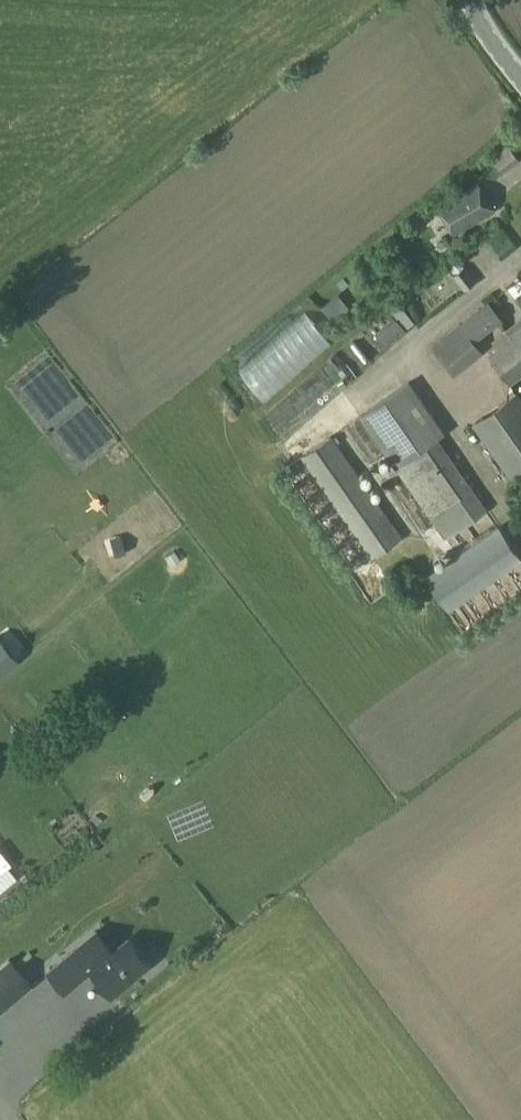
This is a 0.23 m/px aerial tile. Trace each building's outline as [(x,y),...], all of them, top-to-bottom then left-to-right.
[(453,234),(493,211),(477,183),(437,207),(453,234)] [(315,325),(353,297),(343,283),(305,311),(315,325)] [(474,343),(503,320),(488,301),(459,323),(474,343)] [(384,306),(372,316),(388,335),(400,325),(384,306)] [(283,320),(298,337),(305,331),(290,314),(283,320)] [(354,339),(342,346),(348,358),(378,343),(366,320),(349,329),(354,339)] [(515,336),(510,329),(493,342),(499,349),(489,356),(509,382),(520,373),(520,332),(515,336)] [(277,433),(350,380),(335,360),(262,412),(277,433)] [(437,438),(450,429),(415,378),(402,387),(401,386),(357,416),(439,536),(484,505),(437,438)] [(472,424),(509,477),(520,469),(520,435),(500,405),(472,424)] [(329,435),(300,455),(370,557),(399,537),(329,435)] [(343,565),(359,555),(327,503),(311,514),(343,565)] [(425,578),(427,580),(448,610),(520,560),(497,527),(476,542),(425,578)] [(115,557),(126,554),(120,537),(110,540),(115,557)] [(18,661),(0,639),(0,675),(18,661)] [(5,864),(7,863),(0,855),(0,892),(17,878),(5,864)] [(114,950),(97,930),(49,970),(65,990),(91,969),(112,995),(150,963),(129,938),(114,950)] [(31,985),(9,958),(0,966),(0,1011),(31,985)]
